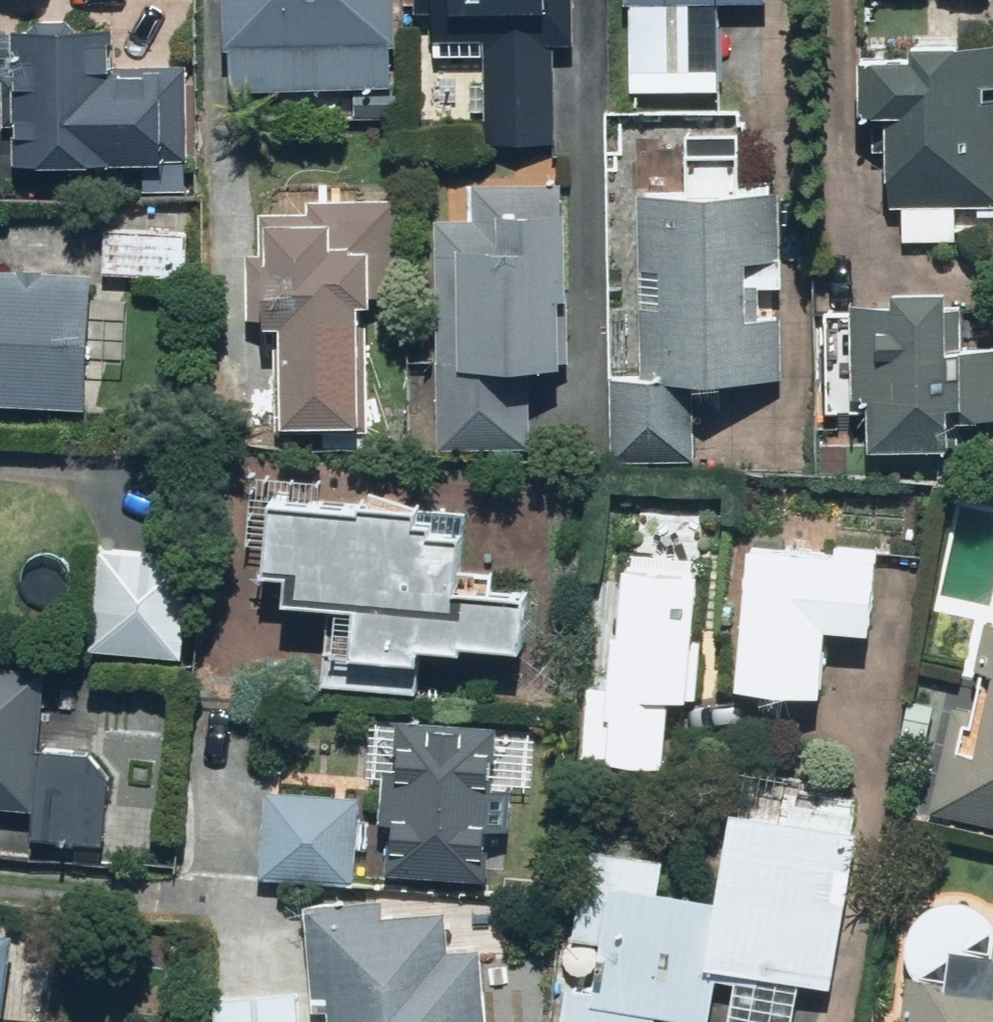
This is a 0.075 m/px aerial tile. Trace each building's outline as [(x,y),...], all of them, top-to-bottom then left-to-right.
[(222,88),(387,89),(387,0),(222,0),(222,88)] [(565,0),(407,0),(407,28),(482,28),(481,144),(555,144),(556,37),(565,37),(565,0)] [(616,4),(626,4),(625,90),(724,91),(725,8),(763,9),(763,0),(616,0),(616,4)] [(0,26),(0,127),(8,128),(6,168),(128,173),(128,163),(142,164),(141,189),(183,191),(188,61),(144,59),(145,47),(105,45),(105,30),(0,26)] [(899,55),(899,62),(845,62),(845,123),(864,123),(864,155),(881,155),(881,207),(901,207),(901,242),(953,242),(953,207),(992,207),(992,55),(899,55)] [(557,375),(557,185),(466,185),(466,223),(433,223),(433,445),(531,446),(531,375),(557,375)] [(281,309),(273,426),(368,432),(377,303),(397,304),(404,201),(300,194),(298,215),(258,213),(252,307),(281,309)] [(614,368),(611,454),(697,457),(700,394),(781,398),(789,203),(631,196),(624,368),(614,368)] [(189,229),(101,227),(100,279),(187,281),(189,229)] [(0,271),(0,407),(79,413),(89,277),(0,271)] [(816,310),(811,414),(851,415),(850,446),(956,451),(957,426),(992,427),(992,305),(846,298),(845,311),(816,310)] [(259,496),(244,494),(242,547),(254,548),(253,586),(272,587),(271,610),(340,613),(339,629),(318,629),(316,689),(418,693),(419,658),(451,660),(451,653),(497,655),(497,659),(518,660),(521,588),(493,587),(493,573),(463,572),(466,505),(259,496)] [(737,540),(737,547),(726,697),(820,703),(824,639),(873,642),(880,550),(737,540)] [(184,555),(106,553),(103,658),(180,660),(184,555)] [(698,567),(618,562),(613,640),(604,639),(601,684),(584,683),(579,763),(661,769),(665,706),(689,708),(690,699),(696,700),(700,639),(694,638),(698,567)] [(928,817),(992,835),(992,584),(981,580),(919,815),(928,817)] [(29,807),(28,840),(103,844),(106,753),(40,750),(43,675),(0,673),(0,805),(29,807)] [(482,789),(485,729),(377,723),(375,758),(400,760),(399,778),(376,777),(374,828),(395,829),(394,846),(380,846),(378,877),(479,882),(482,832),(510,833),(513,790),(482,789)] [(354,795),(257,792),(255,879),(352,881),(354,795)] [(854,808),(785,798),(782,821),(721,813),(709,900),(652,892),(657,854),(604,847),(597,894),(575,891),(567,943),(596,947),(593,966),(581,964),(578,986),(560,983),(554,1021),(710,1021),(715,987),(728,988),(723,1021),(794,1021),(798,992),(828,996),(854,808)] [(988,927),(985,923),(982,918),(978,914),(973,910),(968,907),(963,905),(957,903),(952,902),(946,902),(940,903),(934,904),(929,906),(924,909),(919,913),(915,917),(912,922),(903,922),(897,1021),(992,1021),(992,928),(988,927)] [(300,911),(306,996),(321,995),(323,1021),(485,1021),(479,950),(444,952),(442,917),(382,921),(381,905),(300,911)] [(5,1021),(10,936),(0,935),(0,1021),(5,1021)]
